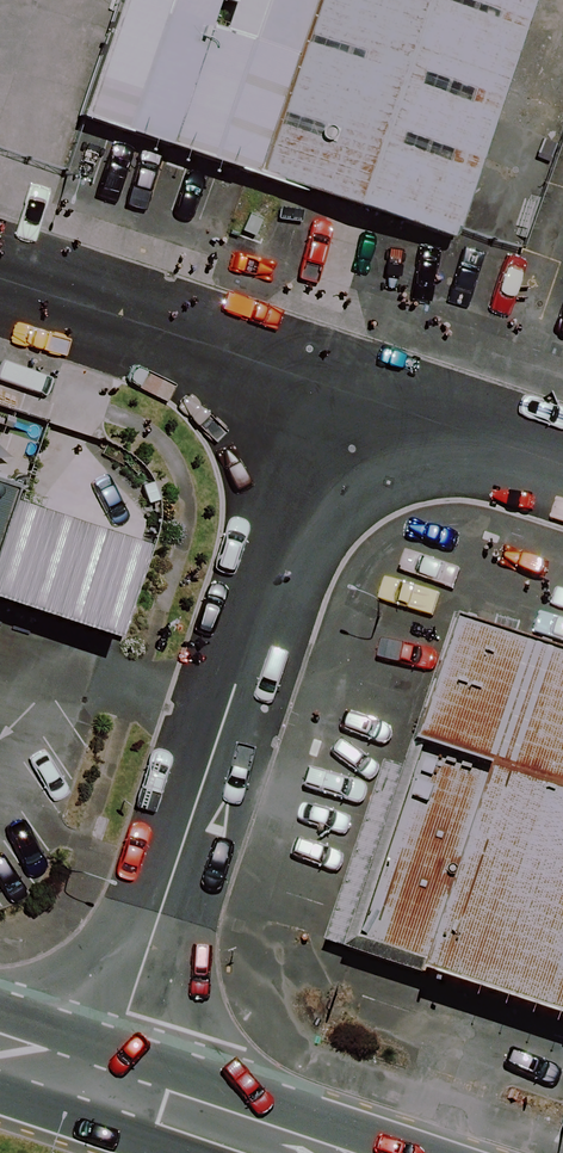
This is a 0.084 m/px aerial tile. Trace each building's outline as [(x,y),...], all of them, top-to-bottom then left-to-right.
[(243,176),(302,0),(113,0),(73,119),(243,176)] [(243,176),(438,241),(518,0),(302,0),(243,176)] [(551,286),(562,290),(562,250),(551,286)] [(0,481),(0,622),(42,495),(0,481)] [(437,617),(334,939),(554,1008),(562,979),(562,657),(437,617)]
